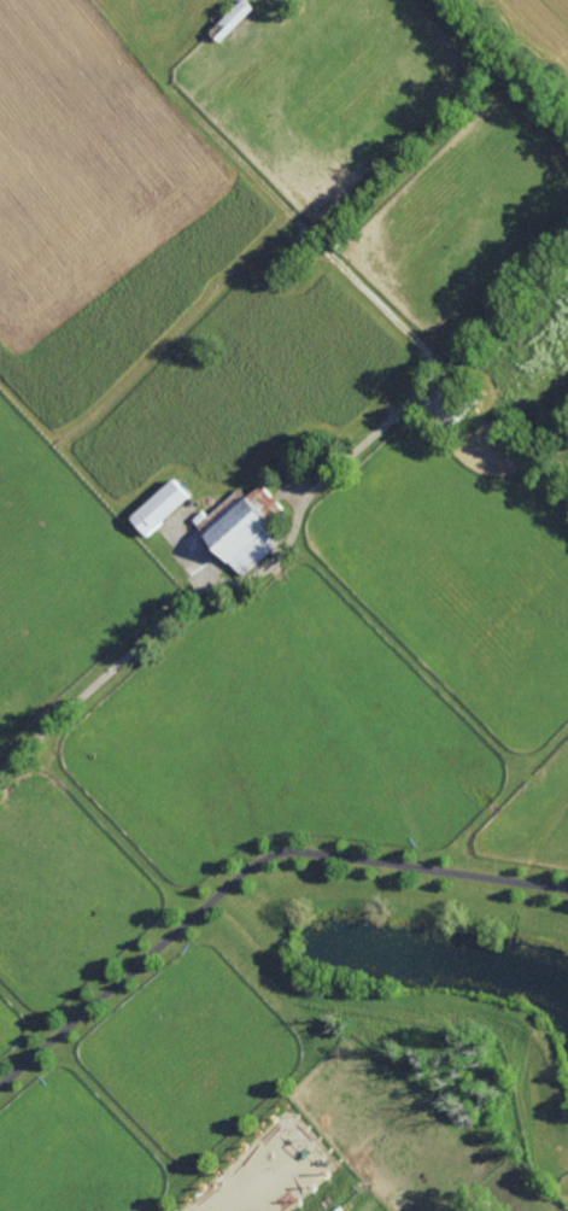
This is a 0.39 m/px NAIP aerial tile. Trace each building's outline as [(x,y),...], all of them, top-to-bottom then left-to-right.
[(211,30),(241,0),(248,0),(254,6),(221,40),(211,30)] [(215,122),(205,112),(216,100),(226,111),(215,122)] [(192,144),(182,134),(193,123),(203,133),(192,144)] [(341,251),(332,241),(341,230),(352,240),(341,251)] [(189,498),(157,527),(146,537),(130,520),(152,499),(174,480),(189,498)] [(277,501),(287,511),(273,523),(286,538),(277,545),(270,551),(260,560),(244,577),(232,563),(230,564),(205,537),(207,536),(198,527),(199,526),(219,507),(240,489),(248,498),(263,485),(273,496),(277,501)]
